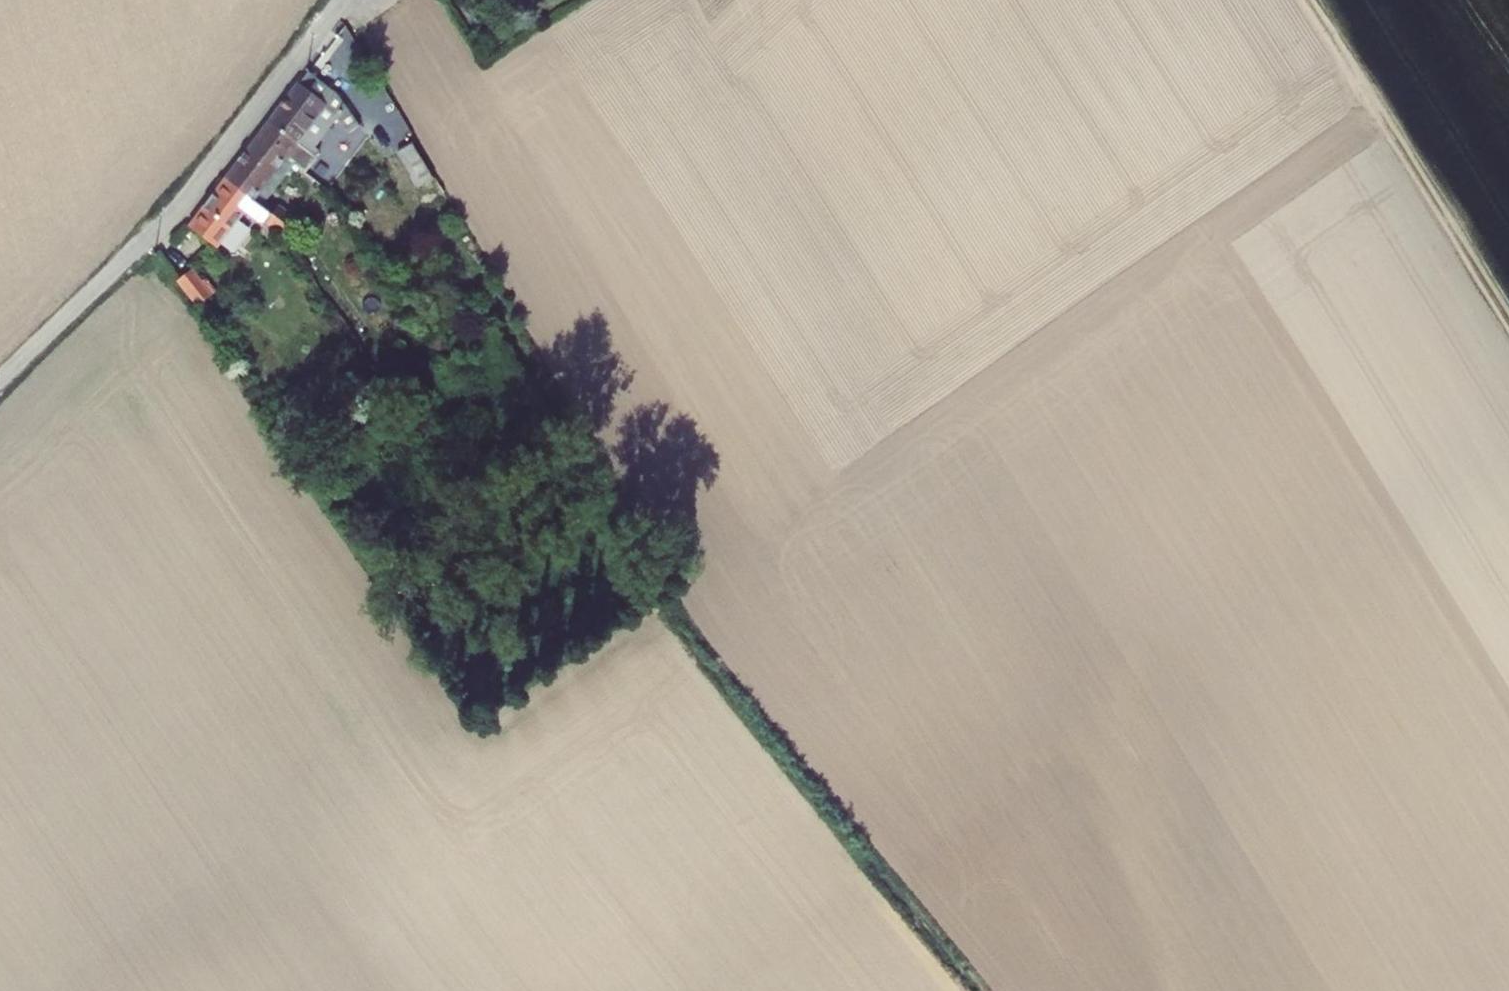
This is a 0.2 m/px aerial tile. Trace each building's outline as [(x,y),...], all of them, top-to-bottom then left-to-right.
[(273,123),(303,146),(332,108),(339,113),(344,114),(350,123),(356,119),(339,92),(311,73),(273,123)] [(231,179),(261,201),(303,146),(273,123),(231,179)] [(446,179),(425,142),(408,152),(430,188),(446,179)] [(343,178),(323,163),(312,178),(331,193),(343,178)] [(261,201),(231,179),(199,223),(228,245),(250,216),(259,228),(263,230),(270,233),(278,233),(294,246),(300,237),(279,220),(261,201)] [(285,213),(279,220),(300,237),(306,228),(285,213)] [(174,272),(191,296),(205,287),(188,262),(174,272)]
